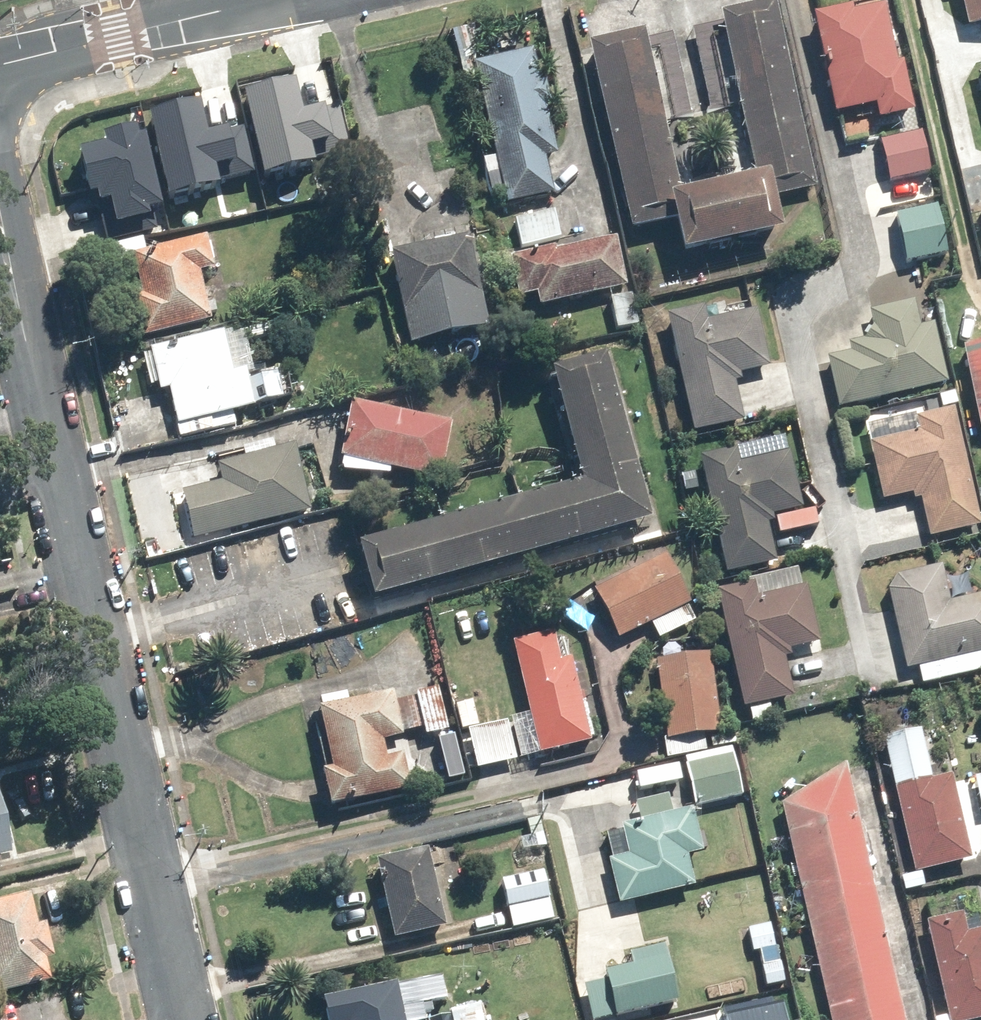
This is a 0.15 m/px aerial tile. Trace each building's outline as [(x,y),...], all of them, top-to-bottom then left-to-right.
[(968,20),(980,17),(980,0),(964,0),(968,20)] [(680,191),(665,125),(695,118),(676,35),(647,41),(646,35),(592,46),(633,233),(677,223),(684,257),(787,235),(778,194),(816,186),(776,2),(721,14),(723,22),(692,29),(710,114),(741,108),(756,175),(680,191)] [(854,4),(814,13),(836,114),(876,105),(880,120),(916,112),(905,62),(899,64),(886,6),(856,13),(854,4)] [(547,158),(557,155),(535,50),(477,62),(507,204),(554,194),(547,158)] [(293,89),(244,101),(263,185),(313,174),(309,158),(342,150),(332,106),(299,114),(293,89)] [(204,108),(155,119),(174,204),(224,193),(220,176),(253,169),(243,125),(210,133),(204,108)] [(98,205),(105,237),(161,226),(144,140),(135,142),(133,131),(102,137),(103,145),(77,150),(88,207),(98,205)] [(883,143),(892,181),(931,172),(922,134),(883,143)] [(934,180),(904,187),(907,201),(937,194),(934,180)] [(940,206),(896,217),(907,263),(951,252),(940,206)] [(552,210),(516,217),(523,248),(559,241),(552,210)] [(541,308),(630,291),(620,237),(511,257),(520,300),(539,296),(541,308)] [(209,241),(135,256),(142,291),(136,293),(145,337),(212,324),(202,272),(215,269),(209,241)] [(475,243),(393,258),(408,345),(490,331),(475,243)] [(631,294),(604,299),(608,321),(635,316),(631,294)] [(922,325),(916,299),(870,310),(873,325),(868,327),(871,338),(850,343),(852,351),(828,356),(840,407),(949,382),(935,322),(922,325)] [(709,320),(706,306),(668,315),(695,434),(745,422),(735,381),(743,379),(742,374),(771,367),(757,309),(709,320)] [(161,394),(170,393),(179,440),(237,429),(234,415),(289,404),(282,372),(255,377),(246,329),(152,347),(161,394)] [(961,348),(980,432),(980,343),(961,348)] [(374,597),(652,519),(608,360),(557,374),(587,482),(360,545),(374,597)] [(351,406),(343,462),(442,476),(450,421),(351,406)] [(931,538),(980,526),(980,522),(954,406),(915,415),(919,430),(870,442),(884,501),(914,494),(915,499),(922,498),(931,538)] [(728,574),(772,563),(774,569),(828,557),(820,523),(771,534),(768,522),(775,520),(774,515),(804,508),(791,450),(742,462),(738,445),(700,454),(728,574)] [(182,493),(193,538),(308,510),(293,450),(221,468),(224,483),(182,493)] [(692,603),(668,553),(594,587),(618,638),(692,603)] [(923,684),(980,671),(980,593),(973,594),(968,574),(946,579),(942,563),(885,576),(907,669),(919,667),(923,684)] [(799,586),(796,572),(717,590),(744,708),(795,696),(786,656),(792,654),(791,650),(821,643),(807,584),(799,586)] [(697,620),(690,606),(652,625),(658,639),(697,620)] [(593,743),(566,625),(513,637),(540,755),(593,743)] [(712,651),(655,659),(667,740),(724,732),(712,651)] [(439,686),(416,691),(425,735),(448,730),(439,686)] [(322,699),(324,708),(319,709),(331,768),(323,769),(330,805),(410,788),(402,754),(390,756),(387,741),(404,737),(403,732),(420,728),(414,697),(396,701),(395,693),(348,703),(346,694),(322,699)] [(523,759),(514,719),(469,730),(478,769),(523,759)] [(933,778),(922,729),(884,738),(915,872),(974,859),(954,773),(933,778)] [(744,795),(732,746),(684,757),(695,806),(744,795)] [(847,762),(780,802),(830,1019),(905,1019),(847,762)] [(688,855),(705,851),(695,806),(621,823),(628,853),(608,858),(619,904),(695,887),(688,855)] [(429,848),(379,859),(396,938),(446,927),(429,848)] [(560,920),(548,866),(502,877),(515,930),(560,920)] [(39,957),(49,955),(41,923),(31,925),(24,895),(0,901),(0,993),(44,983),(39,957)] [(964,912),(926,921),(948,1019),(977,1019),(980,1019),(980,927),(968,930),(964,912)] [(759,951),(767,986),(786,981),(773,922),(747,928),(753,952),(759,951)] [(584,984),(593,1019),(603,1019),(680,1003),(666,943),(628,951),(631,966),(605,972),(607,978),(584,984)] [(324,999),(328,1019),(426,1019),(426,1017),(434,1015),(432,1004),(447,1001),(444,979),(324,999)] [(719,1014),(721,1019),(784,1019),(779,999),(719,1014)] [(449,1009),(452,1019),(484,1019),(479,1001),(449,1009)]
